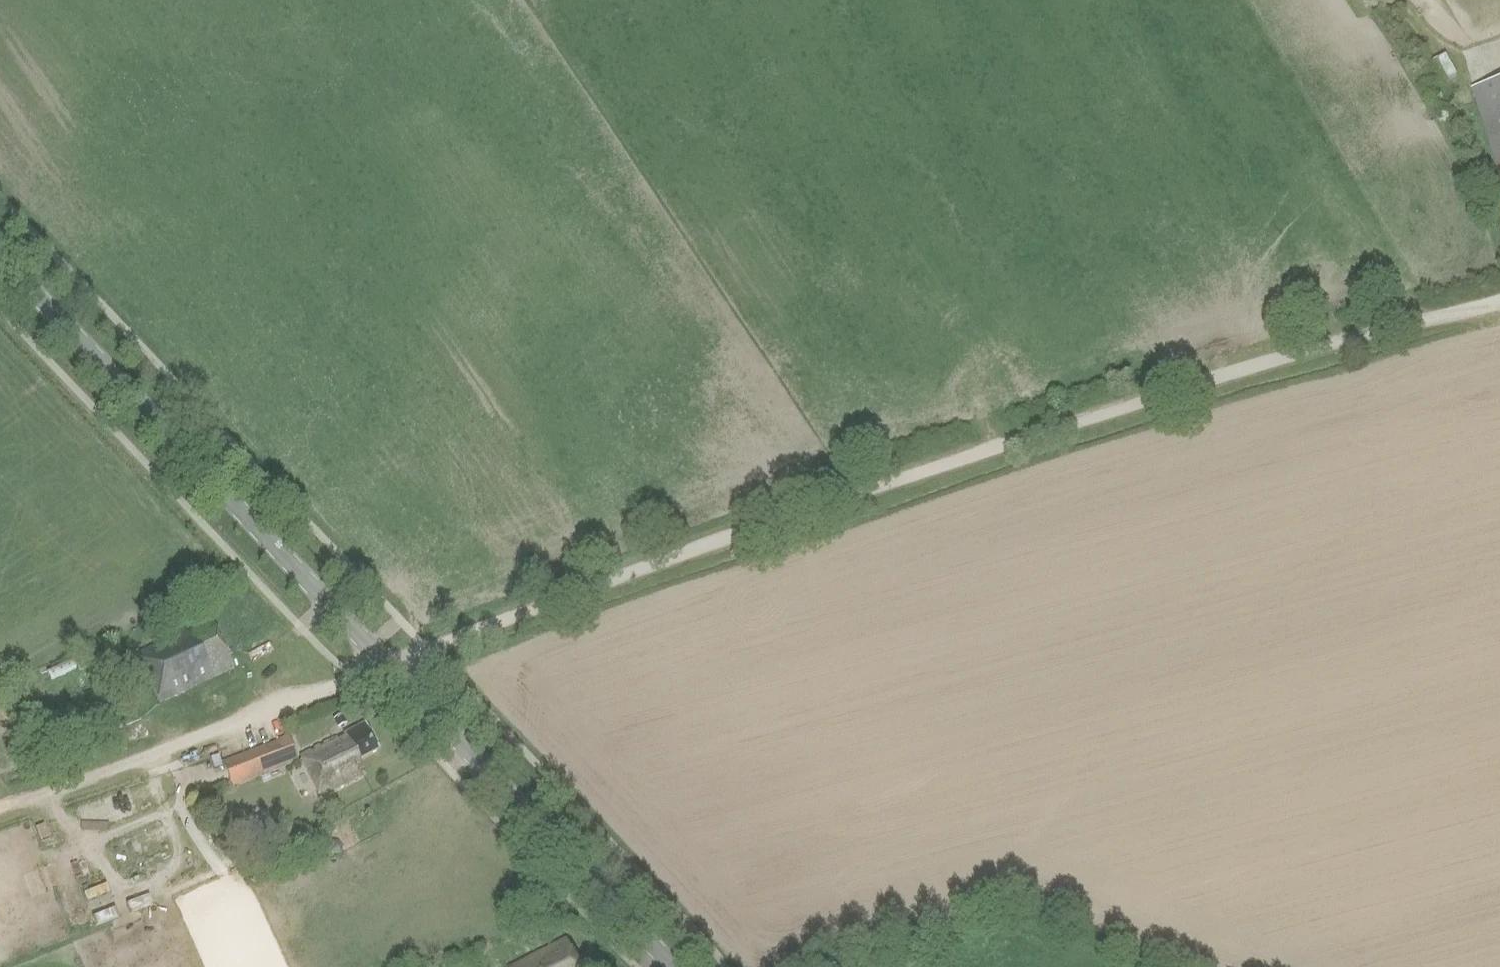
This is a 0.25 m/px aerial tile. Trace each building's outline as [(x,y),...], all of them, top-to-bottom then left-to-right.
[(1472,89),(1499,183),(1499,81),(1472,89)] [(180,635),(181,637),(138,658),(161,704),(234,670),(210,620),(180,635)] [(342,715),(334,719),(339,728),(347,724),(342,715)] [(365,725),(299,758),(320,800),(366,777),(359,762),(378,752),(365,725)] [(287,737),(222,763),(232,789),(298,763),(287,737)] [(288,826),(278,831),(282,840),(292,835),(288,826)] [(117,908),(97,916),(100,924),(120,916),(117,908)] [(567,940),(546,951),(516,966),(582,966),(567,940)]
